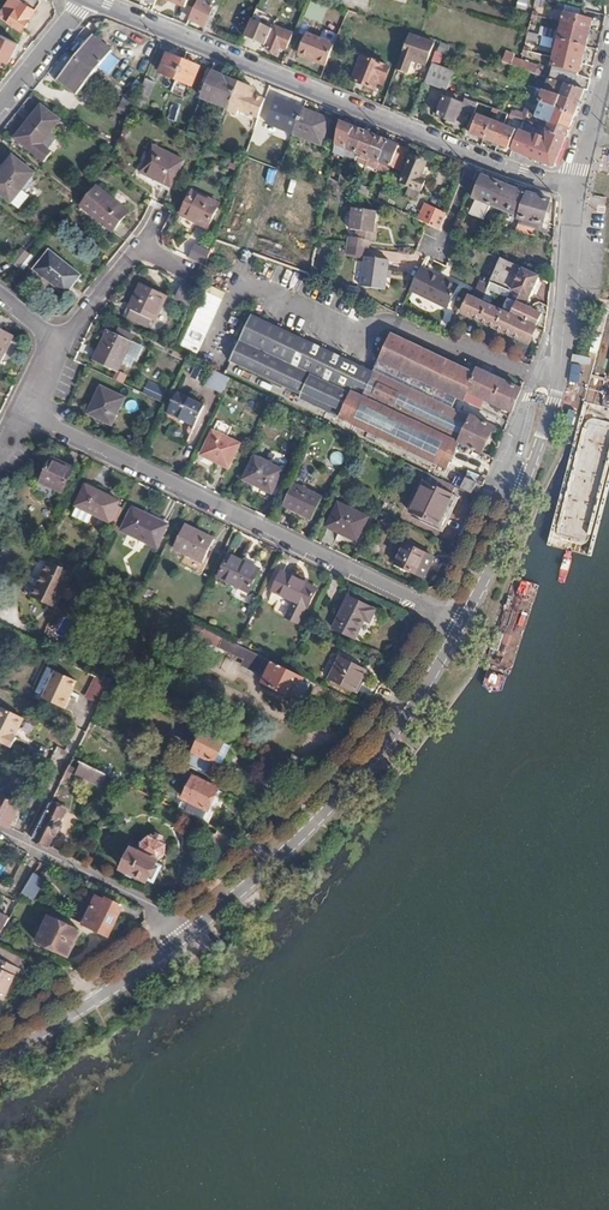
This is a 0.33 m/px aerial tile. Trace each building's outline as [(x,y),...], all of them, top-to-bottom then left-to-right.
[(7,20),(30,32),(43,5),(42,1),(40,0),(28,0),(26,3),(18,0),(16,0),(7,20)] [(161,7),(178,14),(184,0),(164,0),(161,7)] [(191,21),(207,27),(217,6),(215,6),(203,0),(201,0),(191,21)] [(518,8),(527,10),(530,0),(521,0),(518,8)] [(536,6),(546,9),(547,1),(544,0),(537,0),(536,6)] [(312,1),(307,14),(340,27),(346,14),(312,1)] [(567,6),(565,14),(580,18),(582,9),(567,6)] [(257,11),(245,36),(267,46),(278,21),(257,11)] [(563,23),(559,40),(573,44),(580,18),(565,14),(563,23)] [(580,18),(573,44),(588,47),(592,30),(595,21),(580,18)] [(278,28),(269,49),(279,53),(282,47),(288,49),(296,31),(293,30),(291,33),(278,28)] [(411,35),(390,90),(402,94),(415,60),(428,64),(436,44),(411,35)] [(552,48),(554,37),(542,35),(540,46),(552,48)] [(95,36),(78,58),(98,74),(116,52),(95,36)] [(329,36),(320,59),(328,61),(337,38),(329,36)] [(559,40),(555,56),(557,56),(584,62),(588,47),(573,44),(559,40)] [(438,52),(434,63),(441,65),(446,55),(438,52)] [(162,73),(178,80),(186,60),(170,54),(162,73)] [(508,56),(505,63),(513,66),(516,59),(508,56)] [(555,58),(553,66),(554,67),(577,73),(581,74),(583,65),(584,62),(557,56),(555,56),(555,58)] [(364,57),(354,81),(377,89),(379,83),(383,85),(390,68),(364,57)] [(59,80),(79,97),(98,74),(78,58),(59,80)] [(513,66),(537,74),(540,66),(516,59),(513,66)] [(186,60),(178,80),(194,86),(200,72),(194,69),(197,64),(186,60)] [(436,66),(430,83),(451,91),(451,90),(454,82),(457,74),(440,68),(436,66)] [(554,67),(551,79),(574,87),(576,77),(577,73),(554,67)] [(214,73),(203,100),(231,110),(234,102),(242,83),(214,73)] [(576,77),(574,87),(586,91),(589,92),(592,80),(576,77)] [(156,81),(147,78),(140,95),(150,98),(156,81)] [(545,92),(580,105),(586,91),(574,87),(551,79),(545,92)] [(242,83),(234,102),(250,109),(256,94),(249,92),(251,86),(242,83)] [(528,88),(524,98),(532,101),(536,91),(528,88)] [(540,104),(575,118),(580,105),(545,92),(540,104)] [(278,99),(268,124),(295,135),(306,109),(278,99)] [(446,99),(439,117),(456,123),(459,116),(461,116),(463,109),(474,113),(477,108),(479,103),(467,99),(464,106),(446,99)] [(535,115),(535,117),(550,124),(551,121),(570,129),(575,118),(540,104),(535,115)] [(306,109),(295,135),(322,145),(332,120),(306,109)] [(37,114),(17,138),(46,163),(53,154),(43,145),(55,130),(37,114)] [(479,115),(472,134),(485,139),(493,120),(479,115)] [(493,120),(485,139),(499,144),(507,125),(493,120)] [(550,124),(546,132),(566,140),(570,129),(551,121),(550,124)] [(342,123),(337,145),(348,149),(356,129),(342,123)] [(507,125),(499,144),(512,149),(520,130),(507,125)] [(356,129),(348,149),(359,153),(367,133),(356,129)] [(522,132),(514,151),(527,157),(535,137),(522,132)] [(535,137),(527,157),(553,167),(556,165),(566,140),(546,132),(545,137),(540,136),(539,139),(535,137)] [(367,133),(359,153),(369,157),(378,137),(367,133)] [(369,157),(381,162),(389,142),(378,137),(369,157)] [(389,142),(381,162),(382,162),(393,166),(401,146),(389,142)] [(401,146),(393,166),(402,170),(410,150),(401,146)] [(142,179),(172,192),(185,165),(155,151),(142,179)] [(19,209),(30,196),(23,189),(35,174),(14,156),(0,173),(0,177),(0,193),(19,209)] [(403,183),(423,191),(427,181),(422,179),(429,164),(425,162),(426,160),(426,158),(419,156),(418,159),(413,157),(407,175),(403,174),(402,178),(405,179),(403,183)] [(381,162),(369,157),(369,158),(371,158),(369,165),(380,169),(382,162),(381,162)] [(382,162),(380,169),(390,173),(393,166),(382,162)] [(332,172),(331,178),(339,182),(341,183),(342,177),(332,172)] [(342,177),(341,183),(344,184),(351,187),(353,180),(343,175),(342,177)] [(353,180),(351,187),(360,192),(363,185),(363,182),(354,178),(353,180)] [(483,178),(475,198),(490,204),(498,184),(483,178)] [(498,184),(490,204),(519,216),(521,217),(529,194),(498,183),(498,184)] [(363,185),(360,192),(370,196),(372,189),(363,185)] [(372,189),(370,196),(380,201),(383,194),(372,189)] [(82,210),(113,236),(129,217),(99,191),(82,210)] [(529,194),(521,217),(521,218),(522,218),(521,223),(539,228),(540,224),(544,224),(547,212),(550,200),(529,194)] [(194,195),(183,219),(210,232),(221,208),(194,195)] [(427,205),(420,219),(430,224),(443,230),(449,215),(427,205)] [(357,232),(356,239),(349,238),(347,247),(369,250),(370,242),(376,242),(377,233),(373,233),(375,223),(376,212),(353,209),(349,231),(357,232)] [(521,223),(518,233),(537,237),(539,228),(521,223)] [(197,249),(190,261),(204,268),(210,256),(197,249)] [(49,254),(33,271),(63,297),(79,280),(49,254)] [(497,266),(521,275),(524,268),(501,258),(497,266)] [(387,292),(391,263),(366,260),(362,289),(387,292)] [(424,266),(412,290),(449,307),(460,284),(424,266)] [(516,277),(511,287),(514,289),(510,299),(525,306),(530,297),(531,298),(541,276),(524,268),(521,275),(519,278),(516,277)] [(486,275),(475,299),(481,302),(487,288),(490,282),(492,277),(486,275)] [(169,293),(142,279),(129,304),(133,306),(129,312),(149,323),(153,316),(156,318),(169,293)] [(490,282),(487,288),(497,293),(500,287),(490,282)] [(186,283),(182,298),(192,304),(198,289),(186,283)] [(481,302),(537,328),(543,314),(529,308),(525,306),(510,299),(497,293),(487,288),(481,302)] [(464,313),(531,344),(538,329),(537,328),(481,302),(475,299),(471,297),(464,313)] [(354,393),(343,419),(449,470),(462,445),(484,455),(496,428),(473,418),(472,420),(454,411),(460,398),(481,408),(485,400),(514,413),(523,390),(479,370),(477,375),(394,335),(376,373),(256,316),(236,354),(306,386),(312,373),(354,393)] [(119,327),(116,333),(129,340),(133,333),(119,327)] [(107,329),(93,357),(117,368),(121,359),(125,351),(133,355),(136,356),(141,345),(129,340),(116,333),(107,329)] [(199,356),(205,342),(187,335),(182,350),(199,356)] [(125,351),(121,359),(129,363),(133,355),(125,351)] [(233,361),(302,397),(300,401),(446,477),(449,470),(343,419),(354,393),(312,373),(306,386),(236,354),(233,361)] [(192,377),(200,380),(205,369),(196,366),(192,377)] [(213,370),(205,386),(223,394),(231,379),(213,370)] [(144,388),(160,396),(163,389),(147,381),(144,388)] [(100,385),(87,411),(110,423),(123,397),(100,385)] [(177,392),(167,413),(193,426),(204,405),(177,392)] [(211,431),(200,455),(226,467),(237,444),(211,431)] [(345,464),(343,452),(330,454),(332,466),(345,464)] [(43,454),(31,478),(53,488),(65,464),(43,454)] [(253,456),(241,480),(270,494),(282,470),(253,456)] [(461,484),(477,492),(480,486),(463,478),(461,484)] [(110,497),(78,481),(68,501),(100,517),(110,497)] [(292,484),(281,506),(309,520),(319,498),(292,484)] [(419,487),(404,517),(434,532),(449,502),(419,487)] [(463,487),(457,497),(470,504),(471,501),(475,503),(479,495),(463,487)] [(124,503),(113,526),(147,543),(158,520),(124,503)] [(335,504),(323,527),(353,542),(365,518),(335,504)] [(177,522),(166,545),(195,560),(207,536),(177,522)] [(401,545),(390,568),(402,574),(404,570),(423,581),(433,561),(401,545)] [(222,553),(211,575),(241,590),(252,567),(222,553)] [(49,561),(33,596),(56,608),(74,573),(49,561)] [(309,587),(274,570),(265,589),(300,606),(309,587)] [(341,596),(326,627),(347,637),(356,619),(361,621),(367,609),(341,596)] [(191,635),(221,650),(226,639),(196,625),(191,635)] [(4,631),(9,634),(21,640),(23,635),(9,628),(9,630),(5,628),(4,631)] [(333,654),(322,677),(348,690),(360,667),(333,654)] [(274,663),(264,685),(295,700),(306,678),(279,665),(274,663)] [(51,666),(38,691),(46,694),(58,670),(51,666)] [(78,680),(58,670),(46,694),(44,698),(66,707),(71,697),(69,696),(78,680)] [(101,705),(111,684),(95,676),(85,697),(101,705)] [(165,693),(160,701),(173,707),(176,699),(165,693)] [(0,710),(0,741),(14,747),(19,736),(18,736),(14,735),(18,727),(22,726),(25,721),(24,716),(2,705),(0,710)] [(201,732),(186,765),(208,775),(223,742),(201,732)] [(294,755),(287,769),(298,774),(304,760),(294,755)] [(40,770),(34,781),(45,786),(50,775),(47,773),(48,772),(43,769),(42,771),(40,770)] [(194,777),(185,796),(212,809),(220,792),(218,791),(219,789),(194,777)] [(178,810),(209,824),(223,794),(220,792),(212,809),(185,796),(178,810)] [(12,828),(22,807),(11,802),(12,800),(0,795),(0,823),(12,828)] [(51,805),(35,840),(51,847),(67,812),(51,805)] [(153,829),(144,840),(143,852),(134,849),(124,870),(146,881),(156,860),(166,850),(168,837),(166,836),(167,832),(157,827),(156,830),(153,829)] [(219,829),(212,846),(228,854),(243,841),(219,829)] [(34,873),(22,895),(34,902),(46,880),(34,873)] [(97,899),(84,926),(110,938),(124,909),(108,901),(107,903),(97,899)] [(4,935),(11,920),(0,915),(0,933),(4,935)] [(51,918),(39,943),(69,958),(81,933),(51,918)] [(3,1001),(16,978),(20,979),(24,971),(0,959),(0,999),(3,1001)]
